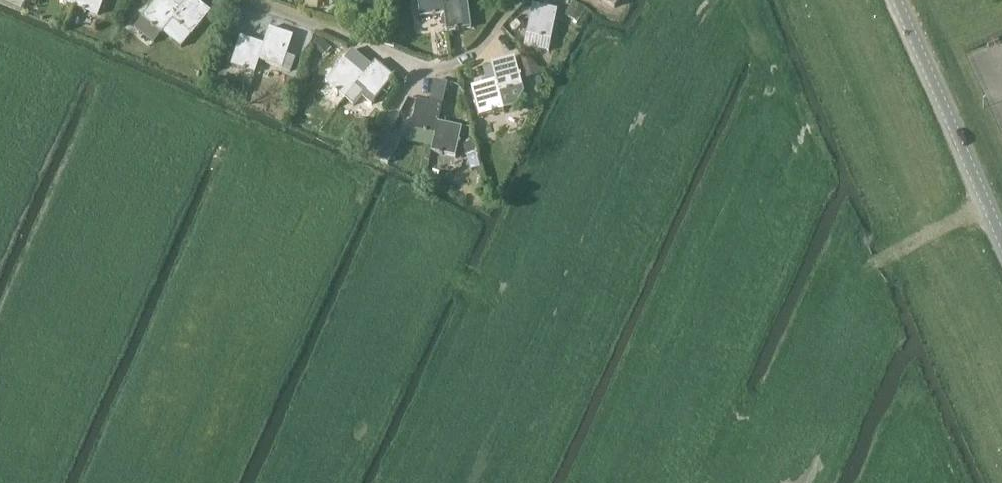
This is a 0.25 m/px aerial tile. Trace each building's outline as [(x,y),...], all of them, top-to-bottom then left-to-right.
[(75,7),(99,16),(105,0),(78,0),(75,7)] [(173,21),(180,11),(189,0),(157,0),(134,28),(153,44),(161,34),(162,35),(173,21)] [(173,21),(192,37),(211,13),(194,0),(189,0),(180,11),(173,21)] [(226,0),(214,0),(212,5),(226,10),(229,1),(226,0)] [(445,14),(444,2),(444,0),(418,0),(421,18),(445,14)] [(444,2),(445,14),(447,32),(472,28),(468,0),(444,0),(444,2)] [(615,9),(620,0),(601,0),(615,9)] [(586,10),(573,2),(565,15),(579,22),(586,10)] [(533,5),(524,47),(549,52),(558,11),(533,5)] [(234,10),(232,16),(243,20),(245,13),(234,10)] [(265,45),(261,57),(260,60),(283,68),(294,37),(270,28),(264,45),(265,45)] [(241,37),(232,66),(255,74),(260,60),(261,57),(265,45),(264,45),(241,37)] [(321,38),(314,46),(323,55),(331,48),(321,38)] [(544,74),(530,57),(521,60),(527,79),(544,74)] [(492,68),(496,81),(497,81),(500,93),(504,110),(518,107),(525,95),(523,87),(516,58),(491,64),(492,68)] [(327,83),(346,99),(357,86),(357,85),(365,75),(346,59),(327,83)] [(357,86),(346,99),(354,106),(365,93),(376,101),(395,78),(376,62),(365,75),(357,85),(357,86)] [(497,81),(496,81),(492,68),(484,70),(487,83),(473,87),(480,116),(504,110),(500,93),(497,81)] [(448,84),(435,81),(432,92),(445,95),(448,84)] [(412,130),(436,135),(439,122),(443,105),(418,100),(412,130)] [(436,135),(432,152),(457,157),(463,127),(439,122),(436,135)] [(390,136),(377,158),(389,165),(401,143),(390,136)] [(472,170),(481,168),(477,152),(478,152),(475,142),(474,142),(473,137),(467,139),(468,144),(464,145),(467,155),(472,170)]
